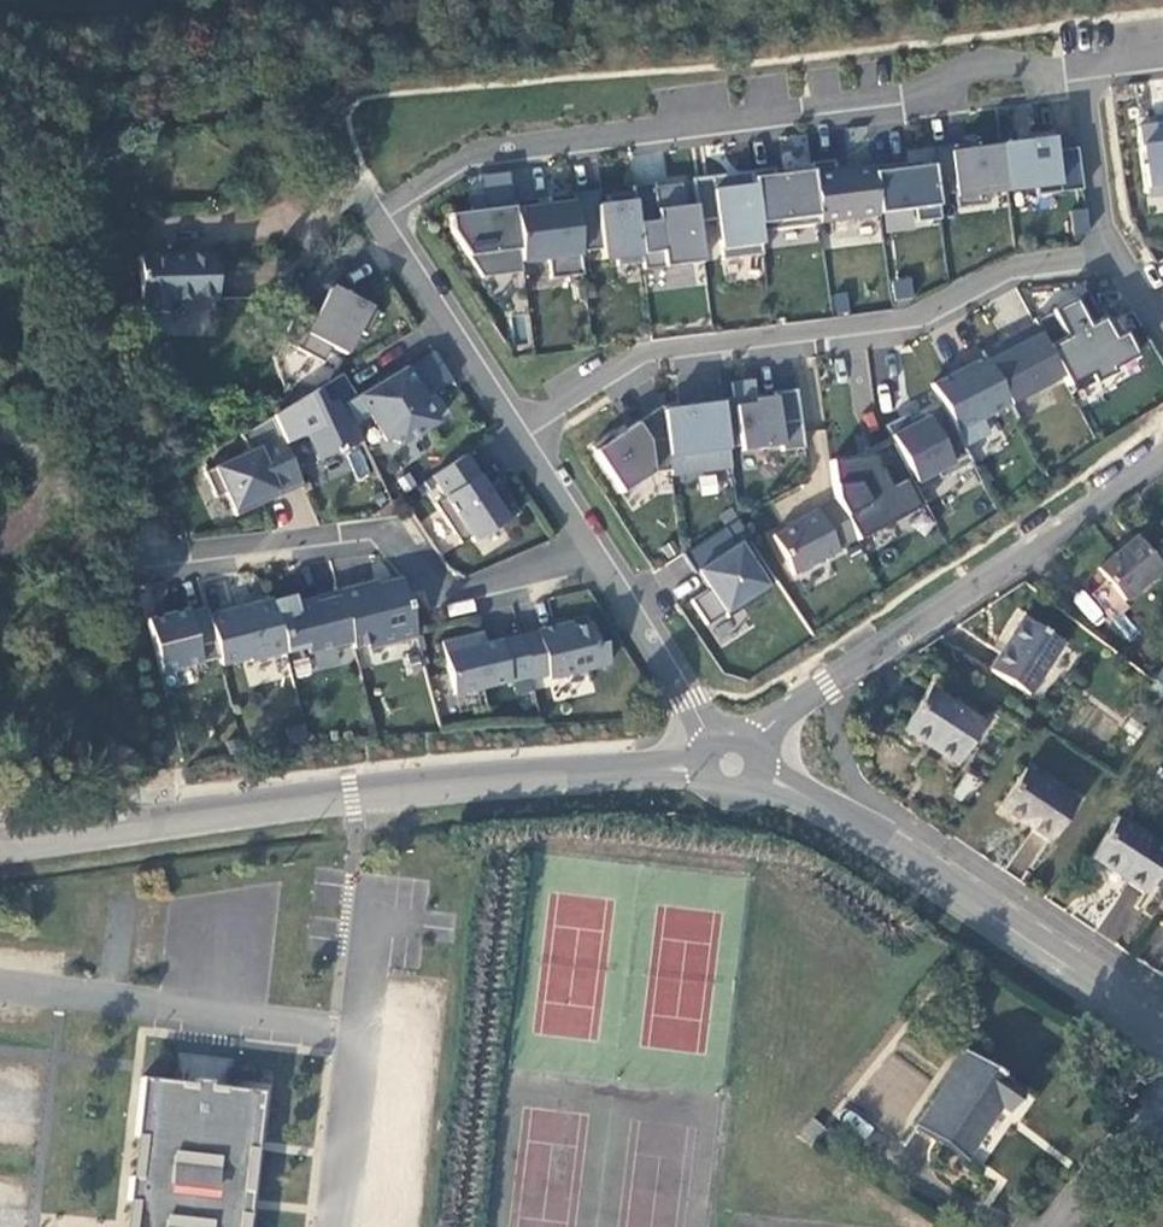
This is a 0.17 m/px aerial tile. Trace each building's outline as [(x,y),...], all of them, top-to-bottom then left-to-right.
[(1161,130),(1160,124),(1138,127),(1146,194),(1162,192),(1162,130),(1161,130)] [(1036,196),(1082,190),(1077,148),(1055,151),(1053,132),(1032,135),(1032,142),(1001,146),(1006,191),(1035,187),(1036,196)] [(782,141),(784,161),(808,157),(805,138),(782,141)] [(979,194),(1006,191),(1001,146),(971,150),(970,143),(931,148),(933,165),(937,195),(955,193),(957,207),(980,204),(979,194)] [(632,152),(634,178),(663,175),(661,150),(632,152)] [(878,214),(873,167),(835,171),(833,161),(811,163),(812,170),(819,224),(879,216),(878,214)] [(937,195),(933,165),(914,168),(914,162),(873,167),(878,214),(914,209),(916,222),(940,219),(937,195)] [(759,231),(819,224),(812,170),(784,174),(785,180),(775,181),(774,175),(773,168),(751,171),(753,185),(759,231)] [(751,171),(742,172),(744,186),(753,185),(751,171)] [(695,205),(697,223),(717,221),(722,260),(762,255),(759,231),(753,185),(744,186),(742,172),(692,179),(695,205)] [(642,263),(643,270),(702,262),(697,223),(695,205),(683,206),(680,184),(654,187),(653,183),(632,186),(633,192),(642,263)] [(617,266),(642,263),(633,192),(606,196),(607,205),(597,206),(595,191),(572,194),(579,252),(601,249),(602,259),(616,257),(617,266)] [(512,202),(520,261),(547,258),(550,279),(582,275),(579,252),(572,194),(548,197),(550,206),(537,208),(536,199),(512,202)] [(448,215),(450,231),(481,278),(521,272),(520,261),(512,202),(488,205),(489,210),(448,215)] [(1085,207),(1068,210),(1073,235),(1090,232),(1085,207)] [(213,254),(140,253),(140,310),(166,310),(167,295),(213,295),(213,254)] [(347,366),(372,299),(327,283),(303,350),(347,366)] [(1103,318),(1102,318),(1088,292),(1033,320),(1035,324),(1063,378),(1068,387),(1089,376),(1093,384),(1114,373),(1112,369),(1137,357),(1124,332),(1113,338),(1103,318)] [(1010,337),(981,352),(984,357),(1009,405),(1063,378),(1035,324),(1017,333),(1022,343),(1015,346),(1010,337)] [(1017,333),(1010,337),(1015,346),(1022,343),(1017,333)] [(941,404),(963,447),(988,434),(981,420),(1009,405),(984,357),(966,367),(968,371),(951,380),(949,376),(931,385),(941,404)] [(352,395),(346,398),(355,419),(364,413),(380,439),(395,442),(432,420),(429,415),(437,410),(426,392),(418,397),(411,385),(414,383),(402,364),(352,395)] [(966,367),(949,376),(951,380),(968,371),(966,367)] [(287,401),(313,458),(357,438),(350,422),(341,402),(333,405),(331,399),(348,388),(337,371),(287,401)] [(774,397),(755,399),(753,380),(732,383),(740,452),(781,447),(781,451),(803,449),(796,390),(774,393),(774,397)] [(346,398),(352,395),(348,388),(331,399),(333,405),(341,402),(341,401),(346,398)] [(350,422),(355,419),(346,398),(341,401),(341,402),(350,422)] [(669,471),(670,476),(730,468),(721,399),(701,402),(701,406),(682,409),(681,404),(661,407),(669,471)] [(892,441),(914,483),(935,472),(939,479),(971,463),(963,447),(941,404),(921,414),(924,420),(912,426),(909,420),(906,415),(884,427),(892,441)] [(589,446),(619,493),(651,473),(669,471),(661,407),(612,439),(609,434),(589,446)] [(246,450),(199,470),(211,495),(221,491),(231,513),(257,501),(255,496),(272,489),(274,494),(298,483),(267,414),(236,434),(246,450)] [(909,420),(912,426),(924,420),(921,414),(909,420)] [(871,451),(872,457),(829,462),(834,500),(855,541),(925,505),(914,483),(892,441),(871,451)] [(460,453),(426,476),(439,496),(429,502),(455,542),(465,536),(468,541),(514,510),(496,483),(484,490),(480,484),(460,453)] [(484,490),(496,483),(492,477),(480,484),(484,490)] [(834,500),(795,521),(797,523),(771,536),(792,576),(837,552),(836,550),(855,541),(834,500)] [(724,527),(682,554),(695,574),(697,572),(704,583),(707,581),(711,587),(690,601),(706,625),(724,614),(727,618),(769,590),(739,544),(736,545),(724,527)] [(1098,569),(1101,574),(1111,586),(1124,600),(1160,569),(1134,538),(1098,569)] [(1111,586),(1101,574),(1092,581),(1101,593),(1111,586)] [(414,635),(398,577),(336,593),(349,641),(350,647),(379,639),(380,644),(414,635)] [(305,653),(349,641),(336,593),(335,589),(312,594),(314,600),(294,606),(290,594),(269,600),(283,652),(303,647),(305,653)] [(1084,589),(1072,598),(1091,622),(1103,613),(1084,589)] [(204,614),(215,657),(217,665),(246,657),(247,661),(283,652),(269,600),(268,597),(204,614)] [(204,614),(202,606),(183,611),(183,609),(142,619),(157,673),(215,657),(204,614)] [(1027,694),(1060,644),(1022,618),(990,668),(1027,694)] [(517,634),(527,675),(527,676),(545,672),(546,676),(607,661),(601,640),(594,642),(589,621),(570,625),(567,625),(558,625),(558,624),(535,629),(535,630),(517,634)] [(451,693),(527,675),(517,634),(477,643),(474,631),(438,640),(451,693)] [(981,723),(928,688),(902,729),(954,764),(981,723)] [(1073,804),(1022,770),(998,806),(1049,840),(1073,804)] [(1116,818),(1090,858),(1145,893),(1162,865),(1162,849),(1116,818)] [(1023,1084),(968,1051),(921,1126),(967,1155),(1001,1102),(1010,1108),(1023,1084)] [(243,1214),(251,1216),(254,1192),(245,1190),(250,1149),(259,1150),(266,1092),(226,1088),(226,1092),(213,1091),(214,1082),(198,1080),(197,1089),(184,1087),(185,1083),(145,1078),(138,1136),(147,1137),(142,1178),(133,1178),(130,1202),(139,1202),(136,1226),(241,1226),(243,1214)] [(830,1127),(814,1115),(798,1133),(815,1144),(830,1127)]
